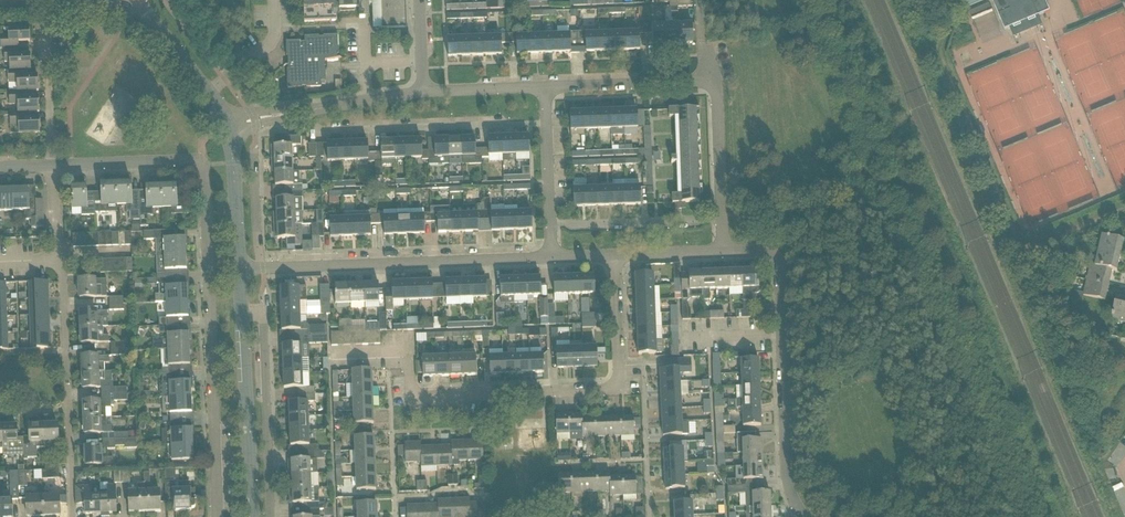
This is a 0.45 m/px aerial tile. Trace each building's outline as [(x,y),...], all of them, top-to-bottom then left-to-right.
[(304,22),(337,21),(337,8),(336,0),(303,0),(304,22)] [(360,18),(365,17),(368,6),(368,1),(366,1),(366,0),(339,0),(339,8),(340,8),(340,5),(347,4),(347,7),(359,7),(360,18)] [(379,28),(405,27),(404,0),(378,0),(379,28)] [(962,9),(984,0),(958,0),(962,9)] [(1005,29),(1050,10),(1045,0),(993,0),(1005,29)] [(640,50),(639,34),(647,34),(647,20),(646,8),(639,8),(639,20),(638,20),(639,32),(625,33),(626,50),(640,50)] [(666,44),(666,25),(651,25),(651,20),(647,20),(647,34),(652,34),(652,45),(653,45),(653,44),(666,44)] [(679,44),(679,24),(666,25),(666,44),(679,44)] [(693,43),(692,31),(695,31),(695,24),(679,24),(679,44),(692,43),(693,43)] [(4,49),(19,49),(18,42),(30,41),(29,27),(8,27),(8,36),(0,36),(0,49),(4,49)] [(599,51),(599,34),(586,34),(586,31),(577,32),(578,53),(587,53),(586,52),(599,51)] [(578,53),(577,32),(569,32),(570,35),(556,35),(557,52),(557,53),(570,52),(570,53),(578,53)] [(530,54),(529,36),(516,36),(516,33),(507,34),(508,43),(517,43),(517,54),(530,54)] [(613,51),(612,33),(611,33),(599,34),(599,51),(613,51)] [(626,50),(625,33),(612,33),(613,51),(626,50)] [(502,54),(501,43),(508,43),(507,34),(500,34),(500,37),(487,38),(487,55),(502,54)] [(306,86),(307,87),(321,87),(321,81),(325,81),(325,82),(326,82),(325,60),(343,58),(343,57),(338,58),(337,54),(339,54),(338,35),(323,36),(323,37),(319,37),(319,36),(304,37),(305,42),(301,42),(300,41),(286,42),(286,56),(290,56),(291,65),(283,66),(288,66),(288,69),(287,69),(288,88),(302,88),(302,86),(306,86)] [(557,52),(556,35),(543,36),(543,53),(557,53),(557,52)] [(543,53),(543,36),(529,36),(530,54),(543,53)] [(461,56),(460,38),(447,39),(448,56),(461,56)] [(474,55),(473,38),(460,38),(461,56),(474,55)] [(487,55),(487,38),(473,38),(474,55),(487,55)] [(19,55),(19,49),(4,49),(4,62),(9,61),(10,70),(31,69),(30,55),(19,55)] [(31,70),(31,69),(10,70),(8,70),(8,83),(9,91),(38,90),(38,76),(26,76),(26,70),(31,70)] [(10,113),(39,112),(39,97),(27,98),(27,91),(38,91),(38,90),(9,91),(9,104),(18,104),(18,112),(10,112),(10,113)] [(669,117),(675,117),(676,125),(679,125),(697,125),(696,109),(699,109),(669,110),(669,117)] [(624,128),(623,110),(610,111),(611,129),(611,136),(624,135),(624,128)] [(638,128),(637,110),(623,110),(624,128),(624,135),(631,135),(630,128),(638,128)] [(597,111),(584,112),(584,130),(598,129),(597,111)] [(610,111),(597,111),(598,129),(611,129),(610,111)] [(39,112),(10,113),(10,126),(18,125),(19,134),(40,133),(39,119),(28,119),(28,112),(39,112)] [(571,130),(584,130),(584,112),(570,113),(571,130)] [(697,140),(697,125),(679,125),(676,125),(676,141),(679,141),(697,140)] [(274,159),(292,158),(292,145),(301,145),(301,136),(284,137),(285,145),(271,146),(271,154),(274,154),(274,159)] [(529,160),(528,136),(515,137),(516,161),(529,160)] [(489,155),(502,155),(502,137),(488,137),(488,148),(482,149),(482,158),(489,158),(489,155)] [(516,161),(515,137),(502,137),(502,155),(503,161),(516,161)] [(462,156),(461,138),(448,139),(449,156),(449,164),(462,164),(462,156)] [(475,149),(475,138),(461,138),(462,156),(462,164),(463,164),(482,163),(482,158),(482,149),(475,149)] [(449,156),(448,139),(434,139),(435,150),(428,151),(429,160),(429,165),(449,164),(449,156)] [(395,159),(409,158),(408,140),(394,141),(395,159)] [(421,140),(408,140),(409,158),(422,158),(422,160),(429,160),(428,151),(422,151),(421,140)] [(698,155),(697,140),(679,141),(676,141),(677,156),(698,155)] [(395,159),(394,141),(381,141),(381,152),(375,153),(375,162),(382,162),(382,159),(395,159)] [(354,142),(340,143),(341,161),(355,160),(354,142)] [(367,142),(354,142),(355,160),(368,160),(369,162),(375,162),(375,153),(368,153),(367,142)] [(309,158),(316,157),(321,157),(323,157),(323,143),(309,144),(309,158)] [(341,161),(340,143),(327,143),(328,161),(341,161)] [(698,171),(698,155),(677,156),(677,158),(671,158),(671,163),(677,163),(677,172),(680,172),(698,171)] [(292,158),(274,159),(272,159),(272,168),(275,168),(275,172),(293,172),(292,158)] [(699,186),(698,171),(680,172),(677,172),(678,187),(681,187),(699,186)] [(302,185),(299,185),(299,172),(293,172),(275,172),(275,186),(284,186),(285,192),(303,191),(302,185)] [(647,188),(653,188),(652,173),(646,173),(646,175),(643,176),(643,185),(646,185),(647,188)] [(117,205),(116,185),(113,185),(113,182),(101,183),(101,200),(94,200),(94,208),(95,213),(117,212),(117,205)] [(119,185),(116,185),(117,205),(126,204),(126,212),(130,212),(131,221),(140,220),(139,211),(139,201),(132,201),(132,184),(128,184),(128,182),(119,182),(119,185)] [(574,207),(587,206),(587,189),(587,184),(573,185),(574,189),(573,189),(574,207)] [(700,202),(699,186),(681,187),(678,187),(678,195),(672,195),(673,203),(675,203),(676,209),(685,209),(685,203),(700,202)] [(153,208),(162,208),(161,187),(146,188),(146,201),(139,201),(139,211),(140,220),(140,227),(148,227),(148,215),(153,215),(153,208)] [(177,187),(161,187),(162,208),(171,207),(171,214),(185,214),(184,194),(183,194),(184,204),(177,204),(177,187)] [(626,187),(613,188),(614,205),(627,205),(626,187)] [(640,187),(626,187),(627,205),(641,204),(640,187)] [(13,211),(25,210),(25,219),(31,219),(32,228),(44,227),(43,200),(36,200),(36,197),(29,197),(29,188),(12,189),(13,211)] [(95,215),(95,213),(94,208),(87,208),(87,188),(71,188),(72,209),(82,208),(82,216),(95,215)] [(587,206),(601,206),(600,188),(587,189),(587,206)] [(613,188),(600,188),(601,206),(614,205),(613,188)] [(12,189),(0,189),(0,212),(13,211),(12,189)] [(303,211),(303,198),(303,191),(285,192),(285,198),(276,199),(276,212),(303,211)] [(485,220),(484,204),(477,205),(477,206),(464,207),(464,215),(465,232),(478,231),(478,220),(485,220)] [(464,215),(464,207),(450,207),(451,215),(452,232),(465,232),(464,215)] [(277,221),(277,226),(295,225),(303,225),(303,211),(276,212),(274,212),(274,221),(277,221)] [(519,230),(518,212),(505,213),(505,230),(515,230),(519,230)] [(532,229),(531,212),(518,212),(519,230),(532,229)] [(425,233),(424,222),(431,222),(431,213),(424,213),(424,216),(410,217),(411,234),(425,233)] [(452,232),(451,215),(437,216),(437,213),(431,213),(431,222),(438,222),(438,233),(448,233),(452,232)] [(505,230),(505,213),(484,213),(485,220),(491,220),(492,231),(498,231),(505,230)] [(377,224),(377,215),(370,215),(370,218),(356,218),(357,236),(371,235),(370,224),(377,224)] [(384,235),(398,234),(397,217),(383,217),(383,215),(377,215),(377,224),(384,224),(384,235)] [(410,217),(397,217),(398,234),(411,234),(410,217)] [(357,236),(356,218),(343,219),(344,236),(348,236),(357,236)] [(344,236),(343,219),(330,219),(330,237),(344,236)] [(796,236),(795,223),(785,224),(786,236),(796,236)] [(323,224),(318,224),(312,224),(312,238),(324,237),(323,224)] [(302,244),(301,225),(295,225),(277,226),(277,225),(274,226),(274,234),(277,234),(277,238),(277,239),(286,239),(286,244),(302,244)] [(176,230),(165,231),(144,232),(144,240),(164,239),(165,255),(186,254),(186,238),(176,238),(176,230)] [(1120,248),(1122,240),(1124,241),(1124,240),(1103,235),(1099,251),(1121,256),(1123,249),(1120,248)] [(1117,262),(1119,263),(1121,256),(1099,251),(1096,266),(1110,269),(1117,271),(1118,271),(1115,270),(1117,262)] [(187,270),(186,254),(165,255),(165,273),(157,273),(157,279),(166,279),(178,278),(177,270),(187,270)] [(125,272),(133,272),(132,258),(124,259),(125,272)] [(1108,277),(1110,269),(1096,266),(1091,265),(1088,279),(1109,285),(1111,278),(1108,277)] [(729,271),(729,289),(743,288),(742,270),(729,271)] [(742,270),(743,288),(743,302),(752,301),(752,293),(758,293),(763,288),(762,276),(755,277),(755,270),(742,270)] [(716,289),(715,271),(702,272),(703,297),(703,300),(710,300),(710,289),(716,289)] [(715,271),(716,289),(729,289),(729,271),(715,271)] [(703,290),(702,272),(688,272),(689,273),(681,273),(681,278),(681,286),(681,292),(681,300),(682,302),(686,302),(690,299),(690,298),(703,297),(702,290),(703,290)] [(636,288),(653,287),(653,274),(635,274),(636,288)] [(568,294),(581,294),(580,276),(567,277),(568,294)] [(580,276),(581,294),(595,294),(594,276),(580,276)] [(567,277),(554,277),(554,295),(568,294),(567,277)] [(188,301),(187,286),(178,286),(178,278),(166,279),(157,279),(157,284),(166,284),(166,294),(155,295),(156,302),(166,302),(188,301)] [(527,296),(527,278),(514,279),(514,297),(514,303),(514,304),(528,303),(527,296)] [(527,278),(527,296),(541,296),(540,278),(527,278)] [(79,280),(80,298),(107,297),(106,279),(79,280)] [(514,297),(514,279),(500,279),(500,297),(501,297),(501,304),(514,304),(514,303),(514,297)] [(1103,299),(1105,291),(1107,292),(1109,285),(1088,279),(1084,295),(1105,300),(1106,300),(1103,299)] [(472,280),(459,281),(460,299),(473,298),(472,280)] [(486,280),(472,280),(473,298),(487,298),(486,280)] [(29,282),(30,299),(49,298),(48,281),(29,282)] [(446,299),(460,299),(459,281),(445,281),(446,299)] [(406,300),(419,300),(419,282),(405,283),(406,300)] [(432,282),(419,282),(419,300),(433,299),(432,282)] [(392,289),(385,289),(386,311),(393,311),(393,301),(406,300),(405,283),(392,283),(392,289)] [(364,284),(349,285),(350,304),(364,303),(364,284)] [(379,284),(364,284),(364,303),(379,303),(379,284)] [(350,304),(349,285),(335,285),(335,304),(350,304)] [(280,287),(281,302),(300,301),(299,286),(280,287)] [(654,301),(653,287),(636,288),(636,301),(654,301)] [(49,315),(49,298),(30,299),(30,315),(49,315)] [(548,317),(548,304),(548,298),(540,299),(540,317),(548,317)] [(1117,299),(1112,320),(1118,322),(1118,319),(1124,320),(1124,300),(1117,299)] [(189,317),(188,301),(166,302),(167,326),(180,326),(179,318),(189,317)] [(300,316),(300,301),(281,302),(281,317),(300,316)] [(654,314),(654,301),(636,301),(637,314),(654,314)] [(102,327),(102,318),(107,318),(107,311),(80,312),(81,328),(102,327)] [(387,331),(386,313),(379,314),(379,323),(379,331),(380,331),(387,331)] [(596,314),(582,314),(582,328),(596,327),(596,314)] [(655,327),(654,314),(637,314),(637,328),(655,327)] [(30,315),(31,332),(50,331),(49,315),(30,315)] [(327,336),(327,325),(309,326),(306,323),(300,323),(300,316),(281,317),(282,331),(291,331),(291,338),(327,336)] [(379,331),(379,323),(366,323),(366,327),(366,332),(368,332),(374,331),(379,331)] [(190,349),(189,333),(180,334),(180,326),(167,326),(167,341),(153,341),(153,350),(165,350),(168,350),(190,349)] [(102,336),(102,327),(81,328),(81,343),(108,342),(108,335),(102,336)] [(655,340),(655,327),(637,328),(638,341),(655,340)] [(51,348),(50,331),(31,332),(32,349),(51,348)] [(301,345),(309,345),(328,343),(327,336),(291,338),(291,344),(282,345),(283,359),(302,359),(301,345)] [(662,340),(655,340),(638,341),(638,354),(656,354),(663,353),(662,340)] [(583,348),(584,367),(597,366),(597,347),(583,348)] [(570,367),(570,348),(556,349),(557,368),(570,367)] [(570,367),(584,367),(583,348),(570,348),(570,367)] [(190,365),(190,349),(168,350),(165,350),(165,366),(163,366),(163,373),(181,373),(181,365),(190,365)] [(543,355),(529,356),(530,373),(544,373),(543,355)] [(104,372),(103,363),(109,363),(109,356),(82,357),(82,373),(104,372)] [(463,376),(462,356),(449,357),(450,376),(463,376)] [(476,356),(462,356),(463,376),(477,375),(476,356)] [(503,357),(504,374),(517,374),(516,356),(503,357)] [(517,374),(530,373),(529,356),(516,356),(517,374)] [(423,377),(437,376),(436,357),(422,358),(423,377)] [(436,357),(437,376),(450,376),(449,357),(436,357)] [(490,375),(504,374),(503,357),(489,357),(490,375)] [(302,373),(302,359),(283,359),(283,374),(302,373)] [(691,373),(691,359),(665,360),(665,369),(660,369),(661,383),(680,382),(679,373),(691,373)] [(741,360),(741,373),(759,373),(758,359),(741,360)] [(352,371),(353,384),(372,384),(371,370),(352,371)] [(111,387),(111,381),(112,381),(112,372),(104,372),(82,373),(83,388),(101,388),(101,395),(127,394),(127,387),(111,387)] [(191,397),(191,381),(181,381),(181,373),(163,373),(163,384),(169,384),(170,397),(191,397)] [(297,388),(297,395),(315,394),(315,387),(303,388),(302,373),(283,374),(284,389),(297,388)] [(759,386),(759,373),(741,373),(742,386),(759,386)] [(680,390),(680,382),(661,383),(661,396),(680,395),(680,390)] [(353,398),(372,397),(372,384),(353,384),(353,398)] [(759,386),(742,386),(736,387),(737,399),(742,400),(760,399),(759,386)] [(143,388),(138,389),(139,398),(151,398),(150,392),(143,392),(143,388)] [(111,408),(110,401),(127,400),(127,394),(101,395),(102,402),(83,402),(84,418),(105,417),(105,408),(111,408)] [(289,402),(289,417),(308,416),(308,402),(315,401),(315,394),(297,395),(297,402),(289,402)] [(681,405),(680,395),(661,396),(662,409),(681,408),(681,405)] [(192,413),(191,397),(170,397),(171,421),(183,420),(183,413),(192,413)] [(353,398),(354,411),(373,410),(372,397),(353,398)] [(339,402),(339,398),(334,398),(335,412),(339,412),(343,412),(343,402),(339,402)] [(743,408),(743,413),(760,412),(760,399),(742,400),(737,399),(737,408),(743,408)] [(681,420),(681,408),(662,409),(662,423),(681,422),(681,420)] [(354,411),(354,424),(355,424),(361,424),(373,424),(373,410),(354,411)] [(761,426),(760,412),(743,413),(743,426),(761,426)] [(582,414),(569,415),(569,433),(571,433),(571,440),(582,440),(582,437),(582,414)] [(582,419),(582,414),(582,437),(595,437),(595,418),(582,419)] [(556,415),(556,434),(569,433),(569,415),(556,415)] [(309,431),(308,416),(289,417),(290,431),(309,431)] [(106,426),(105,417),(84,418),(84,434),(111,433),(111,426),(106,426)] [(633,417),(620,418),(621,436),(634,435),(633,417)] [(607,418),(595,418),(595,437),(608,436),(607,418)] [(620,418),(607,418),(608,436),(621,436),(620,418)] [(193,444),(193,429),(183,429),(183,420),(171,421),(171,445),(193,444)] [(689,435),(689,421),(681,422),(662,423),(663,436),(682,435),(689,435)] [(44,448),(43,425),(29,426),(30,437),(24,437),(25,460),(27,460),(27,458),(37,458),(37,448),(44,448)] [(57,425),(43,425),(44,448),(51,447),(52,452),(58,452),(57,425)] [(24,454),(24,437),(17,438),(16,426),(2,427),(3,450),(3,455),(24,454)] [(299,446),(300,453),(317,452),(317,445),(309,445),(309,431),(290,431),(290,446),(299,446)] [(355,451),(374,450),(374,436),(354,437),(355,451)] [(139,448),(139,438),(128,438),(114,439),(103,439),(103,447),(85,448),(86,465),(113,464),(113,458),(107,458),(106,449),(116,449),(115,446),(125,446),(125,449),(139,448)] [(762,453),(761,439),(742,440),(743,453),(762,453)] [(483,440),(467,441),(467,460),(483,460),(483,440)] [(467,441),(451,442),(452,461),(467,460),(467,441)] [(436,447),(437,466),(452,465),(452,461),(451,442),(451,446),(436,447)] [(421,462),(421,447),(421,443),(404,443),(405,463),(421,462)] [(194,460),(193,444),(171,445),(172,469),(185,469),(184,461),(194,460)] [(437,466),(436,447),(421,447),(421,462),(421,467),(437,466)] [(664,449),(664,463),(683,462),(683,448),(664,449)] [(375,463),(374,450),(355,451),(355,464),(375,463)] [(311,474),(310,459),(324,459),(324,454),(331,454),(331,452),(317,452),(300,453),(300,460),(291,460),(291,466),(288,466),(289,475),(292,475),(311,474)] [(762,466),(762,453),(743,453),(743,466),(762,466)] [(684,475),(683,462),(664,463),(665,476),(684,475)] [(375,476),(375,463),(355,464),(356,477),(375,476)] [(763,479),(762,466),(743,466),(744,480),(763,479)] [(195,506),(195,489),(175,490),(174,481),(176,481),(175,469),(165,470),(166,500),(173,500),(173,511),(191,510),(191,508),(193,508),(195,508),(195,506)] [(42,479),(60,478),(59,470),(45,471),(42,471),(42,479)] [(19,472),(19,486),(27,486),(26,471),(25,472),(19,472)] [(130,482),(130,471),(121,471),(121,483),(130,482)] [(19,486),(19,472),(10,472),(10,487),(19,486)] [(144,484),(145,512),(161,511),(160,490),(150,490),(149,472),(144,472),(144,484)] [(584,492),(597,492),(596,473),(584,474),(584,492)] [(609,473),(596,473),(597,492),(610,491),(609,473)] [(610,496),(623,495),(622,477),(610,477),(610,473),(609,473),(610,491),(610,496)] [(292,475),(292,489),(311,488),(311,474),(292,475)] [(558,493),(572,493),(571,474),(558,475),(558,493)] [(584,492),(584,474),(571,474),(572,493),(584,492)] [(665,476),(666,490),(685,489),(684,475),(665,476)] [(376,490),(375,476),(356,477),(357,491),(376,490)] [(636,477),(622,477),(623,495),(636,495),(636,477)] [(479,480),(479,484),(474,484),(475,489),(485,489),(484,479),(479,480)] [(145,512),(144,484),(137,485),(137,491),(128,491),(129,513),(145,512)] [(115,485),(108,485),(108,491),(100,491),(100,496),(101,514),(101,516),(105,516),(110,516),(109,513),(116,513),(115,485)] [(85,502),(85,514),(101,514),(100,496),(91,496),(90,487),(75,487),(76,504),(77,504),(77,502),(85,502)] [(311,503),(311,488),(292,489),(292,494),(289,495),(290,504),(302,503),(302,510),(319,509),(325,509),(325,503),(319,503),(311,503)] [(11,500),(11,499),(4,499),(4,492),(0,492),(0,516),(11,516),(12,516),(11,500)] [(27,516),(44,516),(43,497),(34,497),(34,492),(27,492),(27,516)] [(747,493),(745,493),(745,507),(753,506),(770,506),(770,492),(759,493),(747,493)] [(66,496),(43,497),(44,516),(60,515),(59,505),(67,504),(66,496)] [(453,500),(454,516),(470,516),(469,499),(453,500)] [(470,516),(486,516),(485,503),(469,503),(469,499),(470,516)] [(423,505),(423,516),(439,516),(438,500),(438,504),(423,505)] [(438,500),(439,516),(454,516),(453,500),(438,500)] [(692,515),(692,502),(674,502),(675,516),(692,515)] [(377,516),(376,503),(357,503),(358,516),(362,516),(377,516)] [(423,505),(407,506),(407,516),(423,516),(423,505)] [(770,506),(753,506),(753,516),(771,516),(770,506)]
